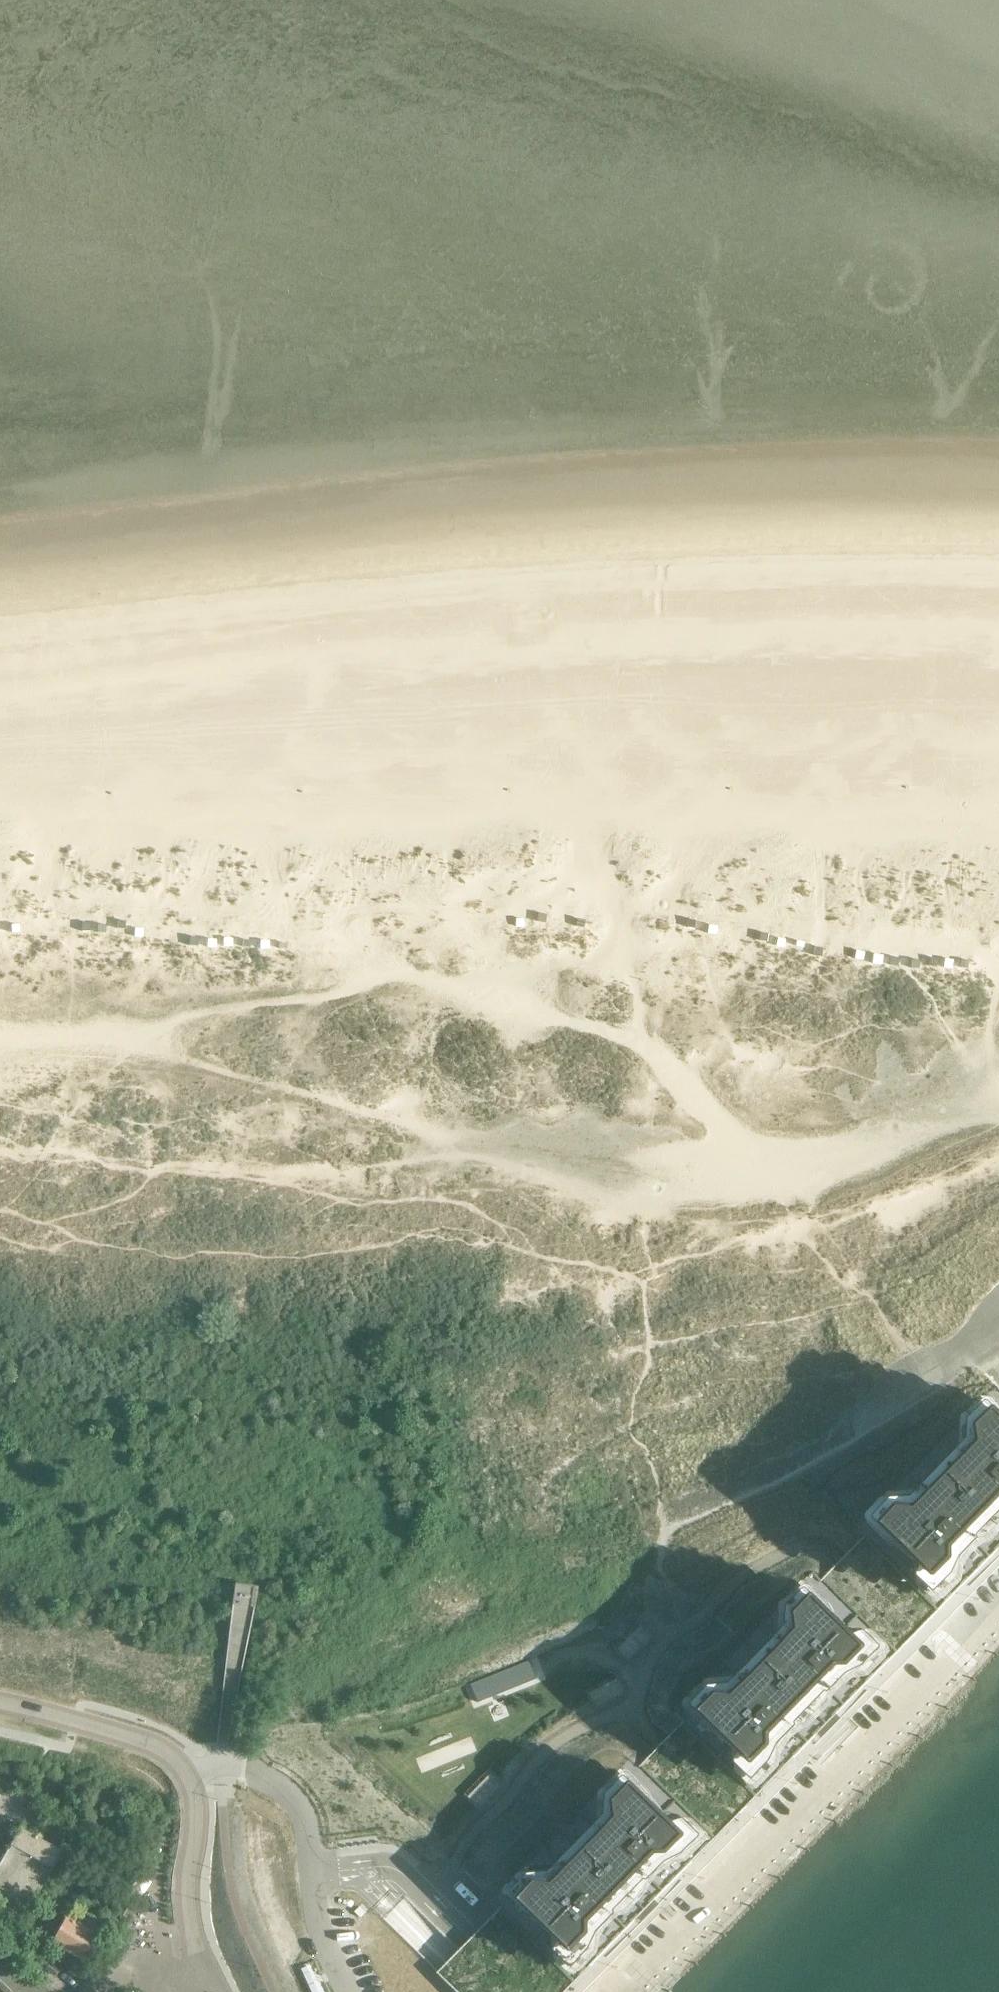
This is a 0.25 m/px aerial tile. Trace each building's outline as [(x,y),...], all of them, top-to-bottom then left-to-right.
[(437,1974),(455,1991),(565,1991),(588,1969),(713,1841),(757,1796),(841,1710),(896,1654),(939,1610),(998,1548),(998,1398),(952,1447),(864,1537),(835,1566),(824,1578),(820,1582),(684,1721),(682,1723),(680,1725),(666,1739),(652,1753),(637,1769),(501,1908),(501,1909),(469,1941),(459,1951),(458,1952),(450,1961),(438,1973),(437,1973),(437,1974)] [(537,1680),(530,1662),(472,1685),(479,1703),(537,1680)] [(21,1923),(22,1921),(61,1853),(19,1829),(0,1863),(0,1911),(21,1923)] [(97,1935),(103,1925),(76,1910),(70,1921),(66,1918),(57,1933),(51,1929),(53,1925),(34,1915),(28,1925),(22,1921),(21,1923),(20,1925),(84,1962),(91,1951),(95,1950),(99,1943),(97,1939),(98,1936),(97,1935)] [(0,1950),(0,1991),(41,1991),(0,1950)]
